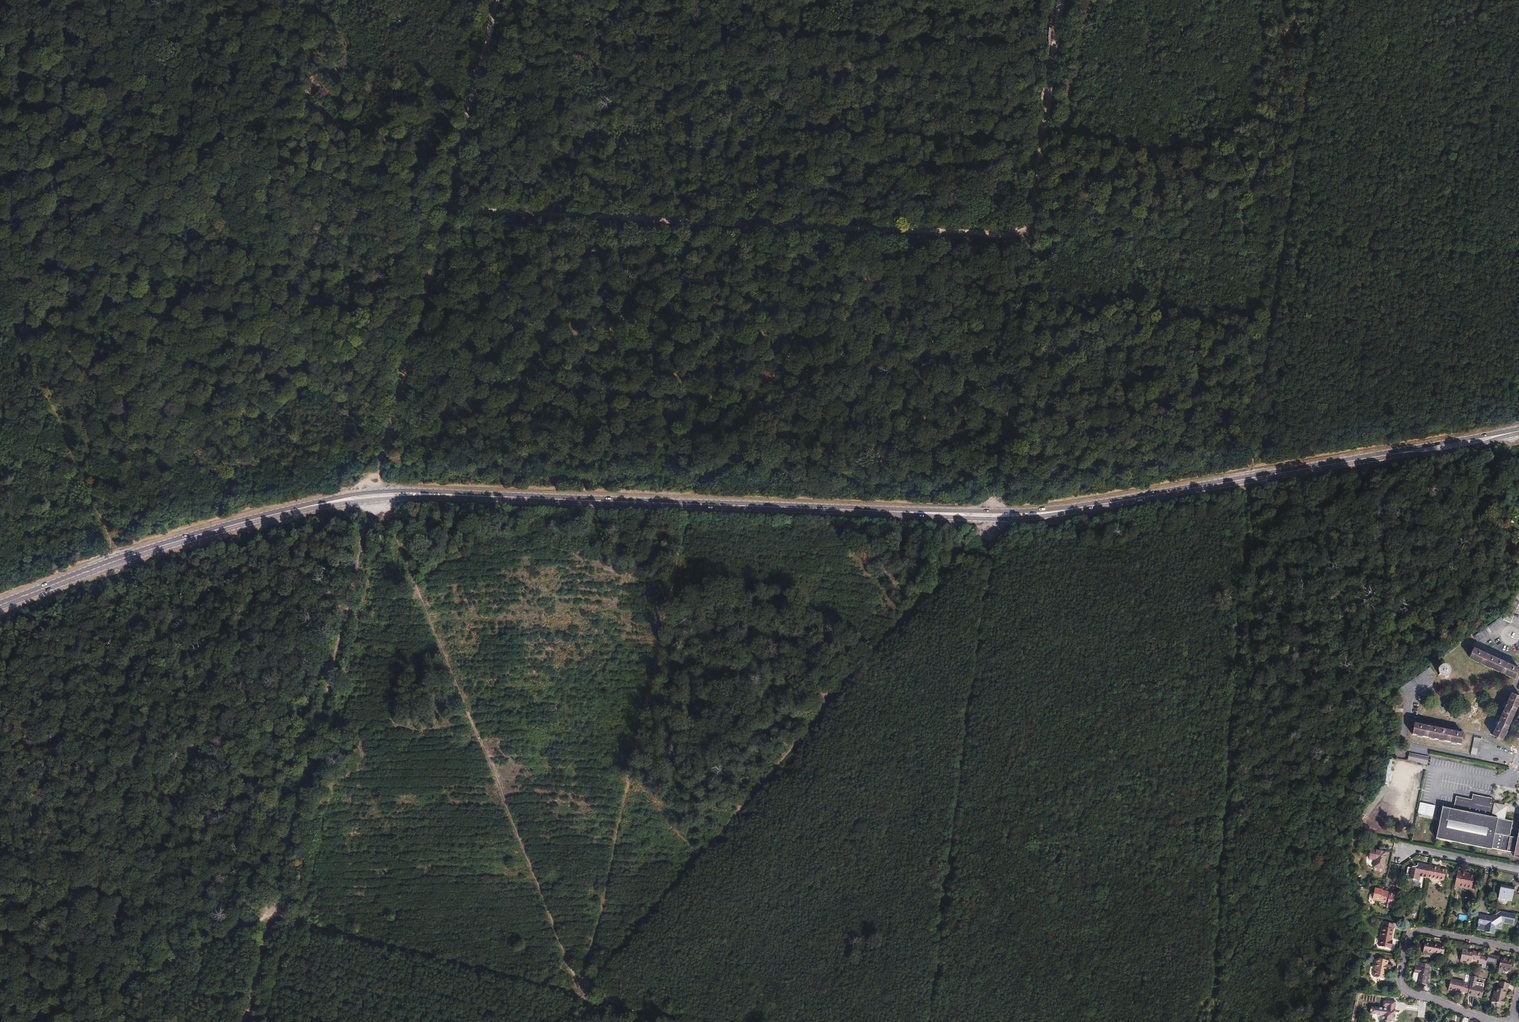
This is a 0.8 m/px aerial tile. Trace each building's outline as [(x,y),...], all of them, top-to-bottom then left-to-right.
[(1511,600),(1505,615),(1502,620),(1510,623),(1518,604),(1511,600)] [(1504,624),(1500,618),(1472,638),(1476,644),(1504,624)] [(1473,649),(1469,658),(1491,668),(1496,659),(1486,655),(1484,653),(1473,649)] [(1504,663),(1496,659),(1491,668),(1514,679),(1518,669),(1507,664),(1504,663)] [(1332,677),(1342,678),(1343,670),(1333,669),(1332,677)] [(1404,694),(1431,675),(1427,669),(1400,688),(1404,694)] [(1445,678),(1446,677),(1444,675),(1445,673),(1447,671),(1446,670),(1444,672),(1442,672),(1440,669),(1439,670),(1441,672),(1441,674),(1438,675),(1439,677),(1442,675),(1443,675),(1445,678)] [(1501,715),(1511,719),(1518,701),(1518,697),(1511,693),(1506,704),(1505,707),(1501,715)] [(1501,740),(1511,719),(1501,715),(1498,722),(1497,724),(1492,735),(1501,740)] [(1412,735),(1436,740),(1438,730),(1428,728),(1425,727),(1414,725),(1412,735)] [(1447,732),(1438,730),(1436,740),(1460,745),(1462,735),(1450,732),(1447,732)] [(1473,737),(1470,755),(1477,757),(1481,739),(1473,737)] [(1427,765),(1428,757),(1408,753),(1406,761),(1427,765)] [(1379,790),(1384,793),(1388,788),(1383,784),(1379,790)] [(1457,798),(1454,811),(1443,808),(1437,839),(1493,851),(1493,849),(1507,852),(1513,822),(1504,820),(1507,808),(1491,805),(1492,799),(1474,796),(1473,801),(1470,801),(1457,798)] [(1433,817),(1434,805),(1418,803),(1417,814),(1433,817)] [(1375,868),(1385,870),(1388,854),(1372,851),(1370,860),(1377,861),(1375,868)] [(1412,875),(1411,879),(1418,880),(1419,875),(1422,876),(1430,877),(1432,865),(1420,863),(1419,866),(1416,867),(1414,866),(1414,867),(1414,868),(1412,875)] [(1446,880),(1449,869),(1440,868),(1441,867),(1432,865),(1430,877),(1446,880)] [(1472,888),(1475,875),(1471,874),(1466,873),(1467,872),(1459,871),(1456,886),(1460,887),(1460,886),(1472,888)] [(1516,888),(1502,885),(1499,899),(1505,900),(1505,898),(1513,899),(1516,888)] [(1389,907),(1394,908),(1397,892),(1392,891),(1391,893),(1384,892),(1382,892),(1383,889),(1377,888),(1375,895),(1378,896),(1377,900),(1382,901),(1389,903),(1389,907)] [(1479,931),(1495,934),(1496,929),(1503,930),(1505,924),(1515,926),(1517,916),(1500,912),(1492,918),(1482,916),(1479,931)] [(1392,922),(1381,920),(1377,944),(1389,947),(1390,939),(1389,938),(1392,922)] [(1428,951),(1438,953),(1440,944),(1425,941),(1422,952),(1428,953),(1428,951)] [(1460,956),(1464,957),(1463,960),(1470,962),(1471,958),(1478,960),(1478,963),(1486,965),(1487,960),(1486,959),(1487,957),(1480,956),(1481,952),(1473,950),(1472,952),(1467,951),(1467,949),(1462,948),(1460,956)] [(1499,968),(1507,970),(1506,971),(1512,972),(1514,964),(1512,964),(1513,960),(1501,957),(1501,958),(1497,957),(1497,955),(1488,953),(1487,960),(1496,962),(1496,960),(1500,961),(1499,968)] [(1384,978),(1385,970),(1386,968),(1388,969),(1389,964),(1387,963),(1388,959),(1376,957),(1373,976),(1384,978)] [(1430,970),(1429,969),(1430,964),(1419,962),(1418,967),(1415,967),(1412,982),(1426,984),(1430,970)] [(1468,991),(1467,994),(1473,995),(1473,994),(1481,996),(1484,987),(1482,987),(1483,983),(1475,981),(1476,976),(1471,975),(1470,979),(1470,983),(1468,991)] [(1468,991),(1470,983),(1464,982),(1465,980),(1451,977),(1448,988),(1462,992),(1463,990),(1468,991)] [(1494,991),(1491,1001),(1495,1002),(1497,1002),(1496,1006),(1500,1007),(1501,1004),(1504,1005),(1505,999),(1502,998),(1503,994),(1505,994),(1506,990),(1507,990),(1508,983),(1499,981),(1498,988),(1497,988),(1496,991),(1494,991)] [(1395,1010),(1396,1001),(1388,1000),(1388,1001),(1384,1000),(1383,1005),(1385,1006),(1385,1008),(1372,1006),(1371,1013),(1384,1015),(1383,1021),(1391,1021),(1395,1021),(1396,1015),(1393,1015),(1393,1009),(1395,1010)]
